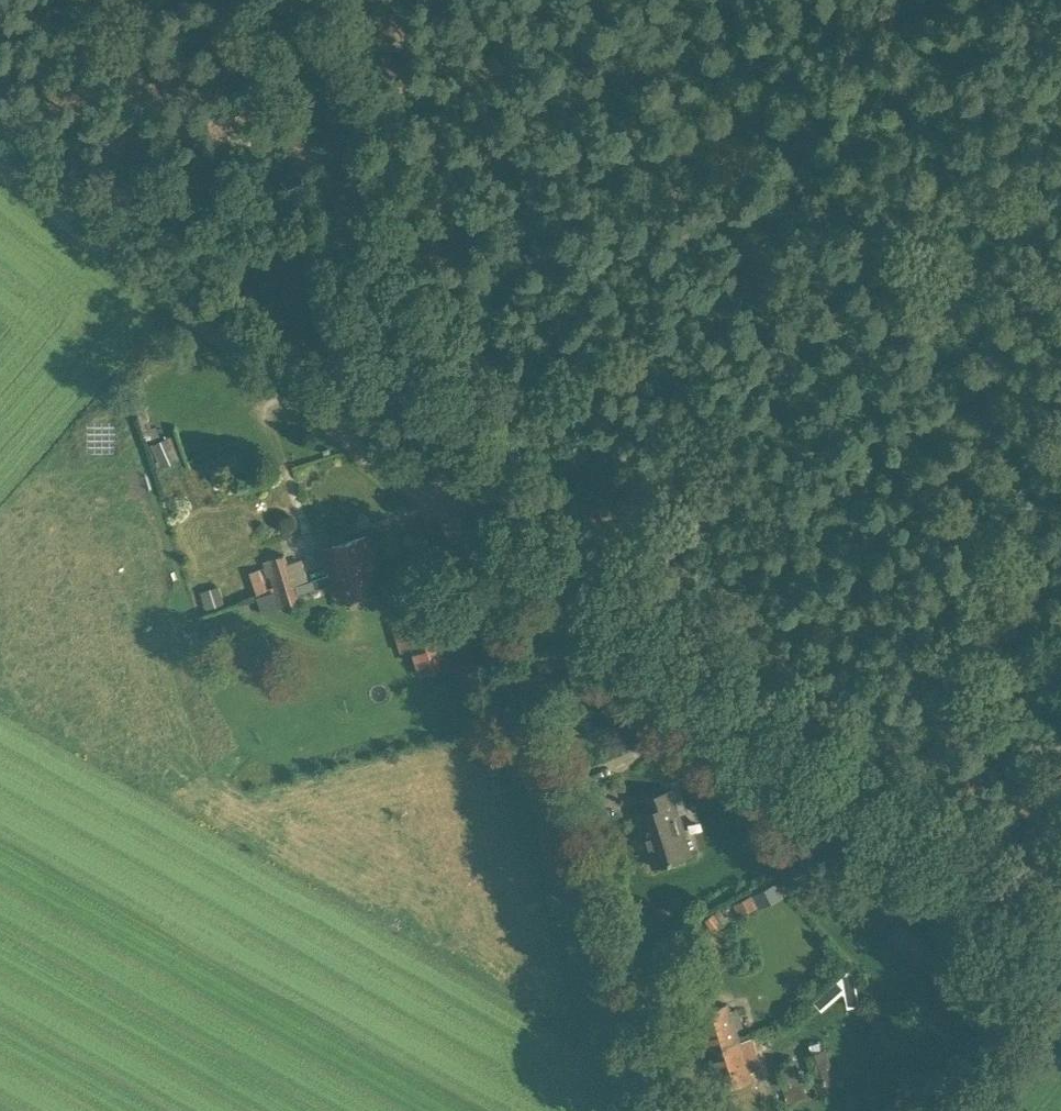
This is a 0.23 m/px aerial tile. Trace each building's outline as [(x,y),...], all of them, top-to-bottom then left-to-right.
[(154,443),(164,466),(180,458),(170,436),(154,443)] [(322,547),(330,574),(375,559),(366,533),(322,547)] [(276,590),(281,608),(303,601),(297,584),(310,581),(303,557),(294,560),(292,553),(264,561),(265,567),(250,571),(258,596),(276,590)] [(375,559),(330,574),(313,578),(317,589),(334,583),(339,600),(383,586),(375,559)] [(201,590),(207,608),(239,598),(233,580),(201,590)] [(431,611),(411,618),(405,619),(414,646),(423,672),(449,664),(431,611)] [(672,788),(662,790),(641,797),(644,810),(636,812),(643,836),(647,835),(655,862),(651,863),(652,865),(691,854),(672,788)] [(775,883),(754,893),(760,906),(761,908),(782,897),(775,883)] [(754,893),(736,902),(742,914),(760,906),(754,893)] [(705,919),(713,930),(727,920),(722,913),(717,917),(714,912),(705,919)] [(703,1026),(710,1049),(738,1040),(734,1027),(742,1025),(737,1007),(729,1010),(727,1002),(704,1009),(708,1025),(703,1026)] [(746,1042),(745,1038),(738,1040),(710,1049),(717,1071),(722,1069),(727,1085),(750,1078),(748,1070),(755,1068),(747,1042),(746,1042)] [(826,1049),(804,1056),(811,1077),(817,1093),(839,1085),(826,1049)] [(796,1059),(775,1065),(788,1103),(808,1096),(796,1059)]
